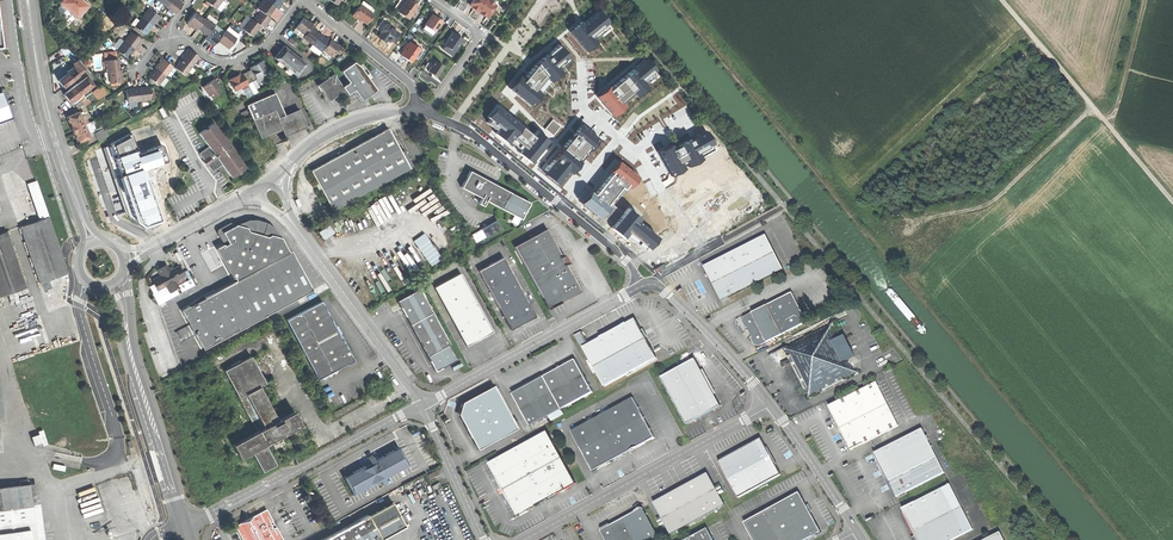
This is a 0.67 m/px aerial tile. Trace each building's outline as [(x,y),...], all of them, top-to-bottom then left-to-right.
[(71,13),(75,16),(86,6),(80,0),(61,0),(60,1),(61,2),(71,13)] [(173,13),(181,3),(177,0),(168,0),(163,6),(173,13)] [(273,6),(266,1),(264,0),(263,0),(256,8),(259,10),(266,16),(269,11),(273,6)] [(362,0),(359,4),(368,10),(370,7),(362,0)] [(410,0),(398,0),(393,7),(407,17),(416,4),(410,0)] [(486,16),(494,4),(489,0),(472,0),(469,4),(472,6),(476,9),(475,10),(478,12),(479,11),(484,14),(486,16)] [(64,19),(71,13),(61,2),(56,6),(57,12),(64,19)] [(365,23),(372,13),(368,10),(359,4),(352,13),(352,15),(354,17),(357,17),(362,20),(365,23)] [(149,9),(142,18),(154,27),(156,24),(155,23),(157,20),(159,17),(149,9)] [(269,18),(266,16),(259,10),(252,19),(259,24),(262,27),(265,22),(269,18)] [(600,41),(598,39),(611,28),(608,25),(611,23),(602,11),(585,24),(584,21),(571,31),(587,52),(600,41)] [(195,29),(196,27),(202,19),(193,12),(186,22),(190,25),(195,29)] [(424,24),(434,31),(441,20),(437,17),(432,13),(424,24)] [(201,30),(205,34),(210,28),(213,24),(204,17),(202,19),(196,27),(201,30)] [(255,30),(259,24),(252,19),(249,17),(240,28),(250,36),(255,30)] [(295,26),(303,33),(309,26),(311,23),(307,21),(302,17),(295,26)] [(135,26),(146,35),(148,31),(150,29),(151,30),(154,27),(142,18),(135,26)] [(397,33),(385,23),(377,36),(381,39),(384,41),(385,40),(386,41),(390,40),(391,39),(392,41),(397,33)] [(311,43),(319,33),(314,30),(309,26),(303,33),(301,36),(311,43)] [(226,27),(224,30),(235,38),(237,36),(226,27)] [(212,45),(216,40),(220,35),(210,28),(205,34),(203,37),(208,41),(212,45)] [(227,48),(235,38),(224,30),(220,35),(216,40),(222,44),(227,48)] [(458,35),(452,31),(443,44),(453,51),(462,39),(458,35)] [(132,32),(125,40),(136,50),(138,47),(137,46),(140,43),(142,40),(132,32)] [(320,50),(321,49),(328,40),(324,37),(319,33),(311,43),(320,50)] [(293,45),(296,42),(289,36),(286,40),(293,45)] [(331,56),(338,46),(334,43),(329,39),(328,40),(321,49),(331,56)] [(117,49),(127,58),(130,54),(132,51),(134,52),(136,50),(125,40),(117,49)] [(410,41),(400,53),(406,57),(410,61),(420,49),(410,41)] [(304,61),(282,44),(277,50),(273,55),(286,66),(295,73),(304,61)] [(542,93),(540,91),(549,79),(551,81),(563,71),(561,68),(572,59),(560,44),(549,54),(548,53),(536,63),(537,64),(525,78),(520,74),(510,87),(532,105),(542,93)] [(192,67),(199,58),(190,50),(187,53),(185,55),(184,54),(182,58),(192,67)] [(105,70),(107,70),(118,68),(117,62),(115,56),(102,58),(105,70)] [(185,76),(192,67),(182,58),(178,62),(179,63),(178,65),(175,68),(185,76)] [(75,62),(79,68),(83,65),(79,59),(75,62)] [(165,76),(172,67),(163,59),(160,63),(157,66),(156,66),(155,68),(165,76)] [(227,77),(233,88),(239,85),(245,96),(256,90),(250,79),(255,77),(256,80),(262,76),(260,72),(265,69),(260,59),(253,62),(248,65),(250,67),(241,72),(239,69),(237,71),(237,72),(232,74),(227,77)] [(348,81),(362,71),(354,59),(339,70),(348,81)] [(436,76),(443,66),(432,59),(429,63),(431,65),(427,70),(432,73),(436,76)] [(609,86),(597,96),(613,116),(626,106),(624,103),(634,94),(637,97),(649,87),(647,84),(657,76),(654,73),(657,71),(647,59),(612,89),(609,86)] [(79,68),(74,72),(78,77),(87,70),(83,65),(79,68)] [(109,81),(122,79),(120,73),(119,67),(118,68),(107,70),(109,81)] [(158,85),(165,76),(155,68),(153,70),(153,71),(151,73),(148,77),(158,85)] [(337,94),(344,88),(342,85),(330,69),(324,74),(326,77),(317,84),(329,100),(337,94)] [(375,88),(362,71),(348,81),(352,88),(361,99),(369,93),(375,88)] [(61,84),(63,88),(78,77),(74,72),(69,75),(68,73),(58,81),(61,84)] [(210,95),(219,88),(215,83),(216,82),(212,77),(206,81),(202,85),(210,95)] [(87,78),(77,85),(84,94),(93,86),(87,78)] [(342,85),(344,88),(347,92),(352,88),(348,81),(342,85)] [(77,105),(85,98),(82,94),(84,94),(77,85),(64,95),(69,102),(74,108),(77,105)] [(125,102),(138,101),(136,85),(132,86),(132,87),(129,88),(124,88),(125,102)] [(140,85),(136,85),(138,101),(149,99),(148,86),(143,86),(140,87),(140,85)] [(93,93),(99,100),(108,93),(103,86),(93,93)] [(254,119),(262,115),(260,111),(273,105),(275,110),(278,118),(286,114),(275,91),(247,103),(254,119)] [(12,119),(7,106),(2,93),(0,94),(0,123),(12,119)] [(87,100),(85,98),(77,105),(79,109),(84,105),(85,107),(90,103),(88,100),(87,100)] [(531,161),(549,140),(536,129),(533,134),(497,104),(487,116),(490,118),(488,121),(497,129),(495,132),(507,142),(510,139),(520,148),(518,151),(531,161)] [(262,115),(275,110),(273,105),(260,111),(262,115)] [(299,109),(286,114),(278,118),(282,127),(285,134),(306,125),(299,109)] [(276,129),(282,127),(278,118),(275,110),(262,115),(254,119),(261,136),(276,129)] [(70,124),(72,130),(85,125),(81,117),(79,113),(67,118),(70,124)] [(230,176),(244,166),(234,152),(235,152),(222,134),(221,135),(212,122),(198,132),(207,145),(200,150),(199,154),(205,162),(209,168),(213,169),(220,164),(230,176)] [(683,123),(674,127),(676,132),(685,128),(683,123)] [(599,138),(581,124),(552,158),(553,158),(545,168),(547,170),(544,173),(557,183),(568,170),(570,173),(599,138)] [(78,143),(90,138),(88,134),(85,125),(72,130),(75,137),(78,143)] [(332,209),(409,166),(387,127),(310,169),(322,192),(332,209)] [(95,133),(100,141),(107,137),(103,129),(95,133)] [(134,131),(102,149),(124,213),(143,228),(161,222),(142,167),(167,160),(162,144),(139,150),(134,131)] [(671,144),(656,152),(669,177),(701,159),(700,156),(711,150),(709,146),(712,145),(706,131),(675,146),(676,147),(673,149),(671,144)] [(589,190),(579,202),(598,217),(600,215),(612,224),(609,227),(622,237),(624,235),(641,249),(643,246),(646,249),(656,237),(636,220),(638,218),(626,208),(622,213),(610,203),(625,186),(628,188),(637,176),(619,161),(609,172),(610,173),(594,193),(589,190)] [(482,197),(487,200),(501,208),(510,191),(470,169),(461,185),(482,197)] [(28,185),(40,220),(48,217),(36,182),(28,185)] [(530,202),(510,191),(501,208),(521,219),(530,202)] [(386,215),(395,212),(387,195),(379,198),(386,215)] [(484,205),(487,200),(482,197),(479,202),(484,205)] [(19,227),(39,284),(68,275),(57,245),(48,217),(40,220),(19,227)] [(476,242),(505,228),(501,220),(472,233),(476,242)] [(329,223),(318,231),(323,239),(334,231),(329,223)] [(233,282),(288,252),(280,237),(269,234),(265,237),(246,232),(245,229),(244,227),(236,225),(232,226),(231,228),(229,228),(220,234),(226,244),(224,245),(221,247),(221,245),(213,249),(229,278),(231,277),(233,282)] [(514,245),(548,308),(564,299),(581,290),(547,227),(514,245)] [(27,289),(8,232),(0,234),(0,298),(27,289)] [(415,239),(432,266),(444,258),(427,232),(415,239)] [(722,299),(785,269),(768,234),(705,264),(713,281),(722,299)] [(290,250),(288,252),(233,282),(181,311),(202,350),(312,290),(290,250)] [(479,268),(511,327),(523,321),(536,314),(504,255),(479,268)] [(175,280),(183,275),(178,265),(169,269),(165,263),(161,266),(156,268),(159,275),(153,278),(158,289),(165,285),(168,290),(178,285),(175,280)] [(434,285),(467,344),(480,337),(493,329),(460,270),(434,285)] [(417,320),(433,311),(420,287),(397,299),(409,321),(415,318),(417,320)] [(760,346),(807,322),(792,292),(745,316),(743,322),(748,332),(754,344),(760,346)] [(319,378),(354,358),(340,333),(322,300),(287,319),(319,378)] [(451,343),(433,311),(417,320),(415,318),(409,321),(395,329),(405,347),(411,344),(419,339),(424,346),(428,355),(440,349),(451,343)] [(604,383),(657,354),(645,333),(635,315),(583,344),(604,383)] [(808,399),(858,373),(832,323),(782,349),(794,372),(808,399)] [(418,350),(424,346),(419,339),(411,344),(414,350),(418,350)] [(263,472),(277,464),(266,444),(301,425),(293,411),(278,419),(269,402),(260,386),(266,383),(250,355),(224,370),(257,431),(233,445),(240,458),(252,452),(263,472)] [(593,389),(574,356),(534,378),(510,391),(529,425),(593,389)] [(687,422),(721,403),(708,380),(695,356),(661,375),(687,422)] [(851,449),(899,425),(876,382),(829,407),(839,426),(851,449)] [(516,428),(492,384),(474,394),(460,402),(458,415),(477,449),(516,428)] [(571,430),(593,470),(626,452),(655,436),(632,396),(571,430)] [(897,497),(946,472),(923,429),(875,454),(887,476),(897,497)] [(41,443),(42,446),(47,444),(42,430),(37,431),(38,434),(41,443)] [(489,464),(517,516),(561,492),(576,483),(548,431),(489,464)] [(34,445),(41,443),(38,434),(31,436),(34,445)] [(740,497),(782,474),(762,438),(739,450),(720,461),(740,497)] [(383,477),(387,475),(407,464),(402,455),(397,446),(377,457),(373,459),(342,476),(351,494),(383,477)] [(727,504),(709,472),(680,488),(655,502),(672,534),(727,504)] [(39,507),(31,508),(28,484),(19,485),(0,488),(0,539),(44,539),(39,507)] [(974,530),(951,484),(904,508),(915,531),(920,539),(954,539),(974,530)] [(822,532),(800,493),(745,523),(754,539),(808,539),(822,532)] [(391,502),(368,515),(381,538),(404,525),(398,514),(391,502)] [(642,507),(622,518),(601,529),(607,539),(660,539),(642,507)] [(282,539),(273,521),(266,509),(235,526),(242,539),(280,539),(282,539)] [(381,538),(368,515),(367,514),(320,539),(382,539),(381,538)] [(708,527),(684,539),(715,539),(708,527)]
